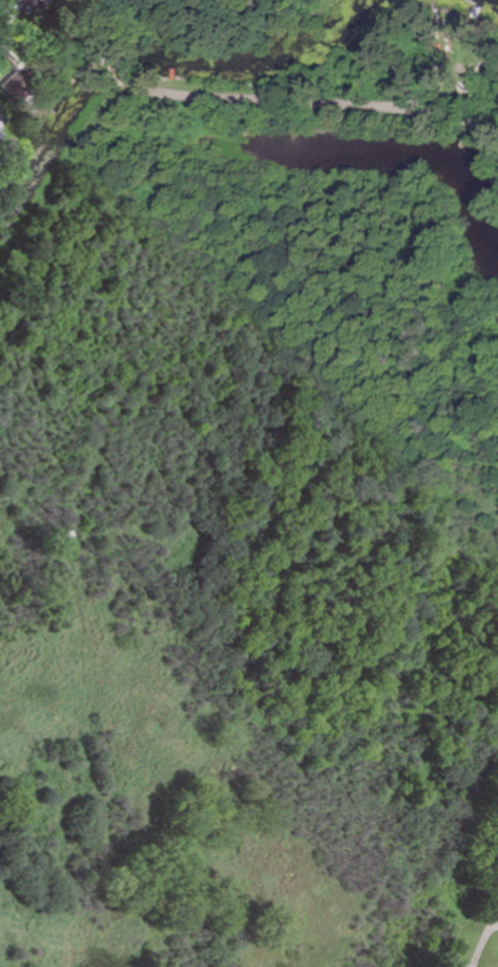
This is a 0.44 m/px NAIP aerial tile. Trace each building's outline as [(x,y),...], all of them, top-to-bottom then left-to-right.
[(36,11),(41,0),(13,0),(36,11)] [(14,70),(0,83),(0,90),(9,100),(27,85),(14,70)]
